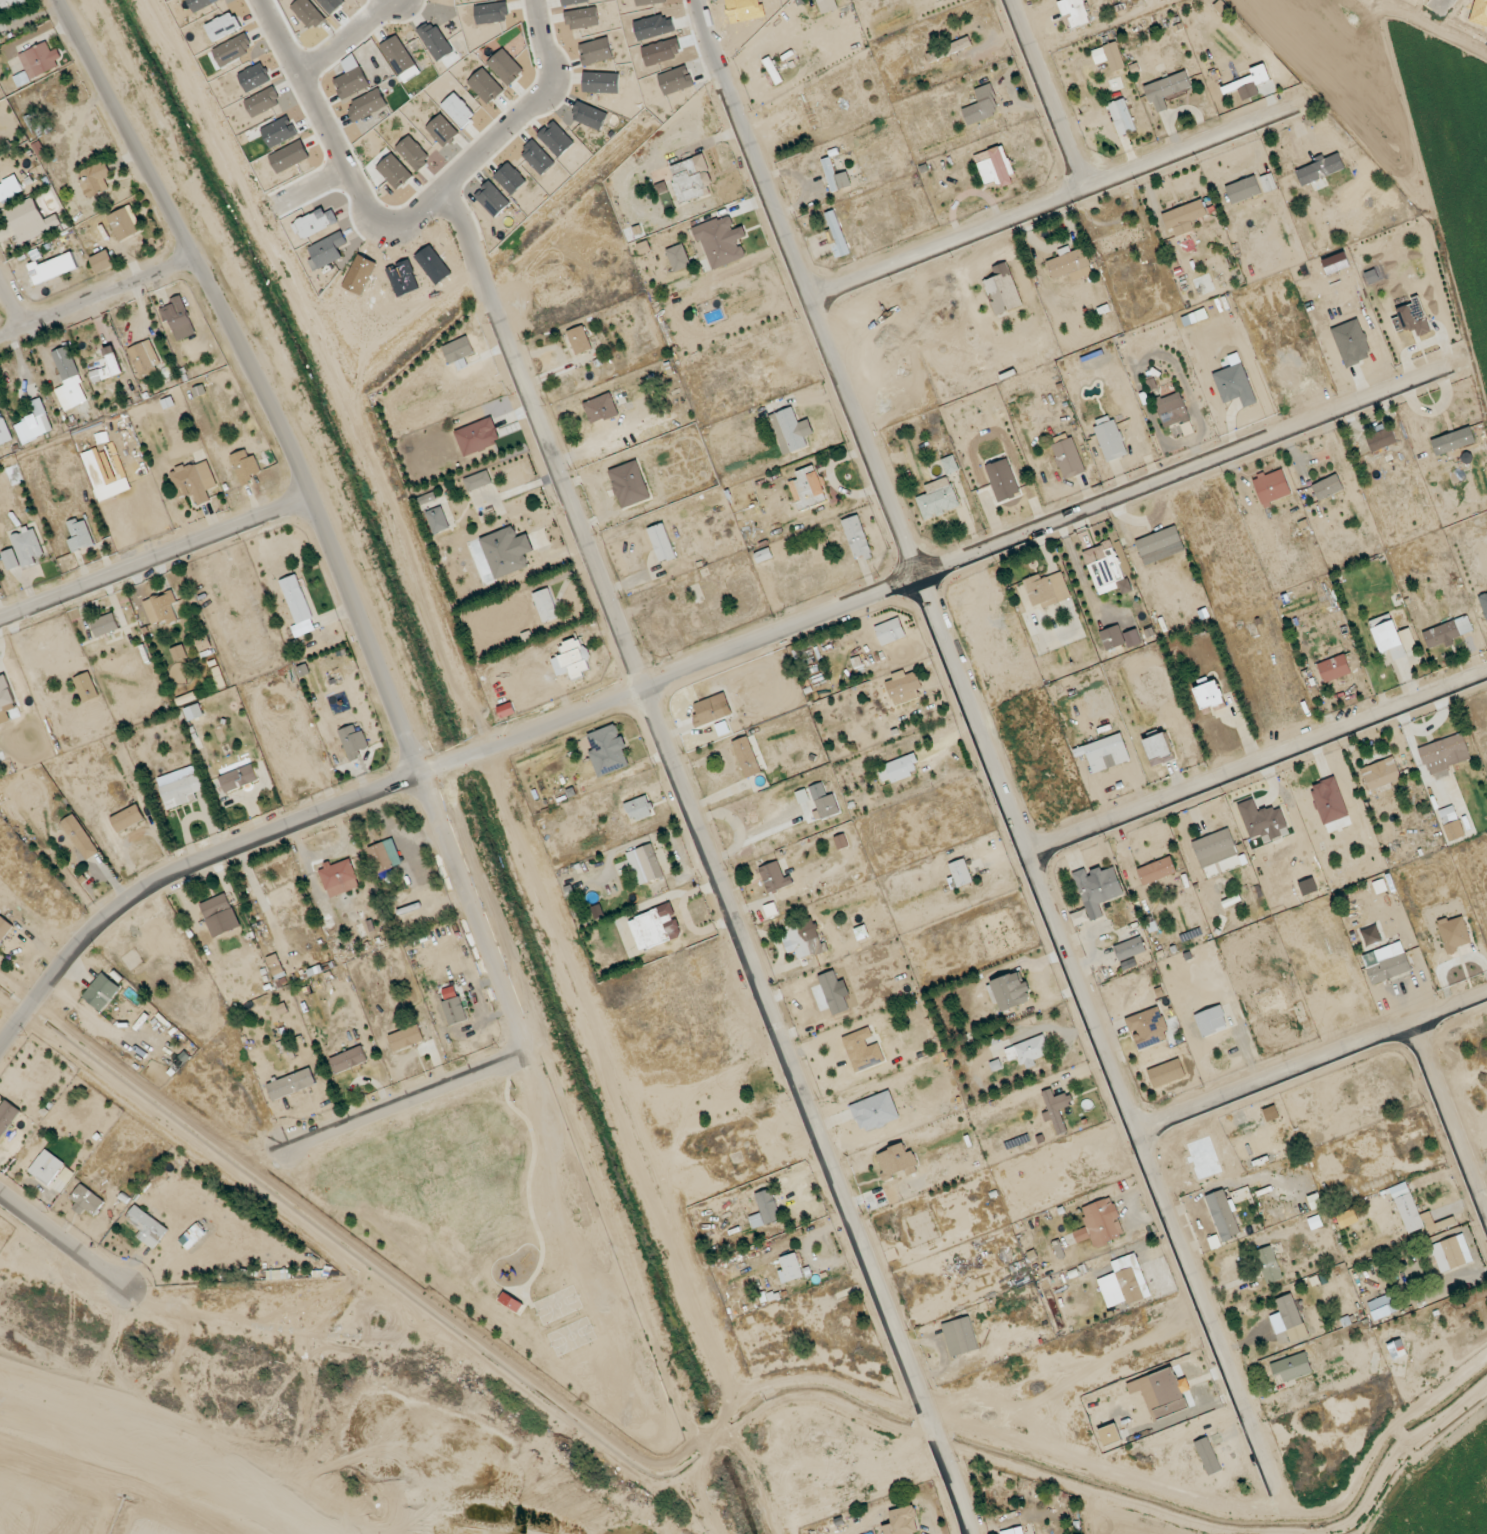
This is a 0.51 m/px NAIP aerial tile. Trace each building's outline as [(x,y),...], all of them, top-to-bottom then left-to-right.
[(25,0),(0,0),(0,6),(4,15),(27,5),(25,0)] [(1087,11),(1089,10),(1085,0),(1064,0),(1058,2),(1063,19),(1068,17),(1072,28),(1091,22),(1087,11)] [(926,54),(930,63),(972,45),(968,37),(926,54)] [(31,80),(63,65),(55,49),(51,51),(47,41),(19,54),(31,80)] [(1112,72),(1125,68),(1118,43),(1092,49),(1095,64),(1109,61),(1112,72)] [(30,82),(26,72),(14,77),(18,87),(30,82)] [(1144,85),(1150,104),(1155,103),(1158,113),(1169,110),(1165,97),(1192,89),(1187,72),(1144,85)] [(967,125),(999,116),(990,84),(975,88),(979,104),(962,108),(967,125)] [(1136,131),(1127,98),(1109,103),(1118,136),(1136,131)] [(38,137),(49,133),(41,114),(35,117),(37,123),(33,125),(38,137)] [(32,145),(39,161),(47,158),(40,141),(32,145)] [(974,155),(985,186),(998,182),(1000,188),(1013,183),(1010,174),(1013,173),(1004,145),(974,155)] [(1296,171),(1302,187),(1314,183),(1317,191),(1329,186),(1325,177),(1346,169),(1339,153),(1325,159),(1323,155),(1314,158),(1315,163),(1296,171)] [(680,203),(711,193),(708,185),(713,184),(704,155),(668,166),(680,203)] [(832,192),(852,186),(847,171),(836,175),(830,158),(821,160),(832,192)] [(81,171),(84,178),(79,180),(87,199),(110,189),(105,178),(112,175),(105,160),(81,171)] [(1265,193),(1277,190),(1272,173),(1261,177),(1265,193)] [(1225,187),(1232,205),(1262,193),(1255,176),(1225,187)] [(24,194),(18,179),(0,186),(0,204),(24,194)] [(57,214),(44,220),(35,197),(6,210),(21,243),(62,225),(57,214)] [(1208,215),(1202,199),(1162,214),(1168,231),(1173,229),(1176,237),(1195,230),(1192,221),(1208,215)] [(143,230),(130,205),(107,217),(120,242),(143,230)] [(830,243),(836,258),(850,253),(835,210),(825,214),(830,228),(825,230),(830,243)] [(695,227),(710,270),(745,258),(739,240),(747,237),(744,226),(735,229),(730,215),(695,227)] [(1097,239),(1103,256),(1146,240),(1140,223),(1097,239)] [(666,251),(675,273),(692,266),(683,244),(666,251)] [(1047,262),(1053,280),(1070,274),(1073,281),(1094,274),(1084,247),(1071,252),(1069,246),(1058,250),(1060,257),(1047,262)] [(97,274),(116,266),(108,250),(90,258),(97,274)] [(78,270),(73,253),(39,264),(38,262),(29,264),(35,283),(78,270)] [(993,267),(996,277),(982,281),(995,316),(1023,306),(1007,262),(993,267)] [(177,341),(196,334),(181,295),(172,298),(174,303),(160,309),(165,323),(170,322),(177,341)] [(1431,333),(1419,296),(1411,299),(1413,303),(1397,309),(1399,317),(1392,319),(1397,334),(1416,328),(1419,337),(1431,333)] [(577,355),(593,349),(583,325),(567,332),(577,355)] [(475,354),(467,336),(442,347),(450,365),(475,354)] [(140,377),(162,367),(150,339),(128,349),(140,377)] [(63,411),(88,402),(68,346),(52,352),(65,386),(56,389),(63,411)] [(90,371),(92,382),(122,375),(115,346),(104,348),(108,367),(90,371)] [(206,394),(204,385),(193,388),(195,397),(206,394)] [(620,414),(611,392),(583,403),(592,425),(620,414)] [(54,431),(41,398),(30,402),(35,415),(14,424),(22,444),(54,431)] [(1180,422),(1185,436),(1193,433),(1190,423),(1192,422),(1183,398),(1156,408),(1164,428),(1180,422)] [(770,415),(782,455),(808,447),(805,437),(814,434),(809,419),(799,423),(794,407),(770,415)] [(12,441),(0,409),(0,445),(12,441)] [(1105,461),(1126,456),(1115,415),(1094,420),(1105,461)] [(501,443),(491,417),(455,431),(464,457),(501,443)] [(1398,442),(1391,427),(1366,438),(1373,453),(1398,442)] [(1476,443),(1471,427),(1431,440),(1436,456),(1476,443)] [(1084,473),(1071,433),(1051,439),(1064,480),(1084,473)] [(248,457),(246,450),(232,454),(240,486),(253,483),(251,475),(261,473),(256,455),(248,457)] [(947,476),(960,471),(954,455),(941,460),(947,476)] [(217,487),(207,459),(169,473),(179,499),(193,494),(197,506),(211,501),(207,491),(217,487)] [(623,509),(652,498),(638,460),(609,470),(623,509)] [(796,472),(798,479),(788,483),(799,512),(828,501),(815,465),(796,472)] [(1292,494),(1282,468),(1252,480),(1263,506),(1292,494)] [(493,483),(488,470),(464,479),(468,492),(493,483)] [(1345,490),(1337,474),(1312,486),(1319,502),(1345,490)] [(925,485),(927,494),(916,498),(923,520),(960,508),(950,477),(925,485)] [(437,500),(434,493),(418,498),(420,505),(437,500)] [(426,511),(432,534),(449,529),(443,506),(426,511)] [(854,560),(871,556),(861,515),(844,519),(854,560)] [(86,520),(79,522),(77,519),(67,522),(73,538),(67,540),(72,553),(95,544),(86,520)] [(676,557),(664,523),(648,529),(661,563),(676,557)] [(1135,541),(1141,557),(1182,541),(1176,525),(1135,541)] [(23,568),(36,563),(34,559),(45,554),(34,526),(11,536),(23,568)] [(481,538),(495,579),(530,567),(525,554),(534,551),(528,534),(518,537),(514,526),(481,538)] [(1083,552),(1099,596),(1120,588),(1122,594),(1131,591),(1112,541),(1083,552)] [(8,571),(20,566),(13,548),(1,553),(8,571)] [(754,554),(758,563),(773,557),(769,548),(754,554)] [(1070,599),(1063,572),(1041,578),(1040,575),(1024,579),(1032,607),(1042,604),(1042,607),(1070,599)] [(292,626),(295,637),(316,630),(297,574),(281,580),(296,625),(292,626)] [(543,623),(560,616),(549,587),(532,594),(543,623)] [(177,603),(173,591),(143,602),(152,625),(166,620),(167,624),(179,620),(173,605),(177,603)] [(96,637),(119,630),(114,613),(90,621),(96,637)] [(1397,632),(1391,614),(1369,621),(1380,654),(1390,651),(1394,661),(1409,655),(1407,650),(1416,647),(1410,628),(1397,632)] [(1422,632),(1429,649),(1474,633),(1468,616),(1422,632)] [(882,646),(907,636),(899,617),(875,627),(882,646)] [(1100,632),(1106,651),(1127,644),(1128,648),(1143,643),(1137,629),(1123,634),(1120,625),(1100,632)] [(195,639),(199,652),(212,648),(208,635),(195,639)] [(171,649),(175,661),(187,657),(184,645),(171,649)] [(1351,675),(1346,655),(1318,663),(1323,682),(1351,675)] [(300,678),(310,674),(307,664),(296,668),(300,678)] [(885,682),(893,704),(925,693),(916,671),(906,675),(904,670),(891,674),(893,679),(885,682)] [(73,678),(81,703),(98,698),(90,673),(73,678)] [(19,707),(7,674),(0,677),(0,714),(19,707)] [(1194,689),(1202,710),(1225,702),(1217,680),(1194,689)] [(198,698),(195,691),(176,699),(179,705),(198,698)] [(693,704),(697,714),(692,716),(697,728),(727,717),(721,700),(712,703),(710,698),(693,704)] [(187,722),(204,716),(200,703),(183,710),(187,722)] [(587,734),(593,750),(590,751),(598,776),(630,766),(624,749),(628,748),(624,736),(621,737),(617,724),(587,734)] [(338,731),(350,762),(360,758),(358,752),(369,747),(363,730),(357,732),(354,725),(338,731)] [(1144,740),(1153,767),(1175,759),(1165,732),(1144,740)] [(1087,754),(1093,773),(1131,761),(1122,734),(1073,749),(1076,758),(1087,754)] [(1420,746),(1427,773),(1471,762),(1464,734),(1420,746)] [(732,742),(746,779),(762,773),(748,736),(732,742)] [(920,772),(913,754),(885,764),(892,782),(920,772)] [(1402,778),(1394,757),(1361,769),(1369,790),(1402,778)] [(220,776),(225,792),(259,782),(254,765),(220,776)] [(190,802),(187,796),(205,789),(199,773),(160,788),(168,810),(190,802)] [(1335,777),(1310,786),(1324,825),(1349,816),(1335,777)] [(811,786),(819,818),(839,813),(835,794),(826,796),(823,783),(811,786)] [(625,802),(630,822),(654,816),(649,796),(625,802)] [(1238,804),(1250,840),(1269,834),(1271,839),(1282,835),(1281,830),(1288,827),(1280,805),(1258,812),(1254,799),(1238,804)] [(110,818),(118,833),(145,820),(138,804),(110,818)] [(1449,842),(1464,837),(1455,806),(1439,810),(1449,842)] [(86,861),(99,852),(74,814),(61,823),(86,861)] [(1193,841),(1201,867),(1238,856),(1230,829),(1193,841)] [(834,837),(838,850),(848,847),(845,835),(834,837)] [(368,848),(378,874),(403,864),(392,838),(368,848)] [(626,853),(638,886),(664,877),(652,844),(626,853)] [(1177,872),(1170,856),(1137,870),(1144,886),(1177,872)] [(320,868),(329,897),(360,888),(351,858),(320,868)] [(956,888),(973,882),(965,859),(948,864),(956,888)] [(794,883),(791,875),(785,878),(778,861),(759,869),(769,893),(794,883)] [(1125,895),(1115,867),(1103,871),(1101,867),(1088,872),(1086,868),(1073,873),(1085,909),(1071,914),(1075,926),(1104,916),(1099,904),(1125,895)] [(200,904),(213,938),(240,927),(227,893),(200,904)] [(768,918),(779,914),(774,902),(763,906),(768,918)] [(640,951),(683,936),(676,917),(676,916),(672,904),(629,919),(640,951)] [(1438,923),(1448,955),(1457,952),(1456,948),(1471,943),(1463,915),(1438,923)] [(14,927),(1,916),(0,917),(0,944),(14,927)] [(825,951),(812,917),(786,927),(799,961),(825,951)] [(1382,941),(1377,925),(1361,931),(1366,946),(1382,941)] [(1120,962),(1147,951),(1141,936),(1114,946),(1120,962)] [(1362,955),(1372,984),(1411,972),(1402,942),(1362,955)] [(275,979),(284,976),(278,954),(268,957),(275,979)] [(993,1004),(999,1003),(1002,1012),(1031,1002),(1027,992),(1029,992),(1022,971),(986,984),(993,1004)] [(121,986),(101,972),(83,998),(103,1012),(121,986)] [(1229,1028),(1220,1005),(1194,1016),(1203,1038),(1229,1028)] [(1125,1019),(1131,1034),(1133,1034),(1139,1051),(1171,1039),(1158,1006),(1125,1019)] [(393,1050),(424,1042),(420,1026),(389,1034),(393,1050)] [(855,1073),(886,1062),(879,1043),(868,1046),(866,1040),(873,1037),(869,1027),(842,1037),(855,1073)] [(1035,1060),(1053,1053),(1045,1034),(1005,1049),(1009,1061),(1017,1058),(1020,1066),(1025,1064),(1027,1069),(1037,1066),(1035,1060)] [(368,1063),(364,1047),(331,1056),(335,1073),(368,1063)] [(317,1084),(311,1068),(266,1084),(273,1101),(317,1084)] [(1067,1132),(1060,1108),(1074,1104),(1070,1092),(1055,1097),(1052,1089),(1042,1092),(1048,1111),(1042,1113),(1045,1122),(1052,1119),(1058,1135),(1067,1132)] [(4,1099),(0,1106),(0,1143),(20,1109),(4,1099)] [(920,1166),(914,1150),(908,1153),(904,1143),(875,1155),(885,1179),(920,1166)] [(29,1171),(49,1185),(65,1163),(46,1149),(29,1171)] [(1407,1234),(1426,1228),(1428,1234),(1457,1224),(1454,1217),(1435,1224),(1430,1211),(1419,1215),(1407,1182),(1390,1188),(1407,1234)] [(73,1209),(82,1214),(85,1210),(97,1216),(105,1199),(79,1185),(71,1199),(77,1202),(73,1209)] [(766,1224),(782,1218),(771,1188),(755,1194),(766,1224)] [(1206,1196),(1222,1241),(1242,1234),(1225,1189),(1206,1196)] [(1324,1207),(1319,1194),(1297,1202),(1301,1215),(1324,1207)] [(1081,1207),(1087,1227),(1073,1231),(1077,1243),(1091,1238),(1094,1247),(1124,1238),(1111,1197),(1081,1207)] [(168,1230),(136,1205),(126,1218),(142,1231),(137,1237),(154,1249),(168,1230)] [(1473,1261),(1463,1234),(1431,1246),(1441,1273),(1473,1261)] [(1255,1252),(1268,1284),(1284,1278),(1271,1245),(1255,1252)] [(787,1282),(804,1277),(796,1252),(779,1258),(787,1282)] [(1107,1308),(1127,1302),(1128,1304),(1150,1297),(1137,1253),(1111,1261),(1115,1274),(1098,1279),(1107,1308)] [(1400,1310),(1392,1292),(1367,1303),(1375,1321),(1400,1310)] [(524,1302),(503,1293),(499,1302),(520,1312),(524,1302)] [(1280,1313),(1270,1316),(1277,1334),(1303,1324),(1292,1294),(1275,1300),(1280,1313)] [(978,1351),(971,1317),(943,1323),(949,1356),(978,1351)] [(1406,1356),(1402,1340),(1388,1343),(1392,1359),(1406,1356)] [(1313,1373),(1306,1352),(1270,1363),(1275,1377),(1281,1375),(1284,1383),(1313,1373)] [(1126,1383),(1130,1395),(1143,1390),(1153,1420),(1188,1408),(1183,1393),(1191,1390),(1187,1378),(1177,1381),(1173,1367),(1126,1383)] [(1103,1446),(1122,1440),(1117,1424),(1098,1430),(1103,1446)] [(1207,1476),(1221,1471),(1209,1437),(1195,1442),(1207,1476)] [(892,1524),(883,1526),(885,1533),(918,1533),(920,1533),(914,1506),(889,1511),(892,1524)]
